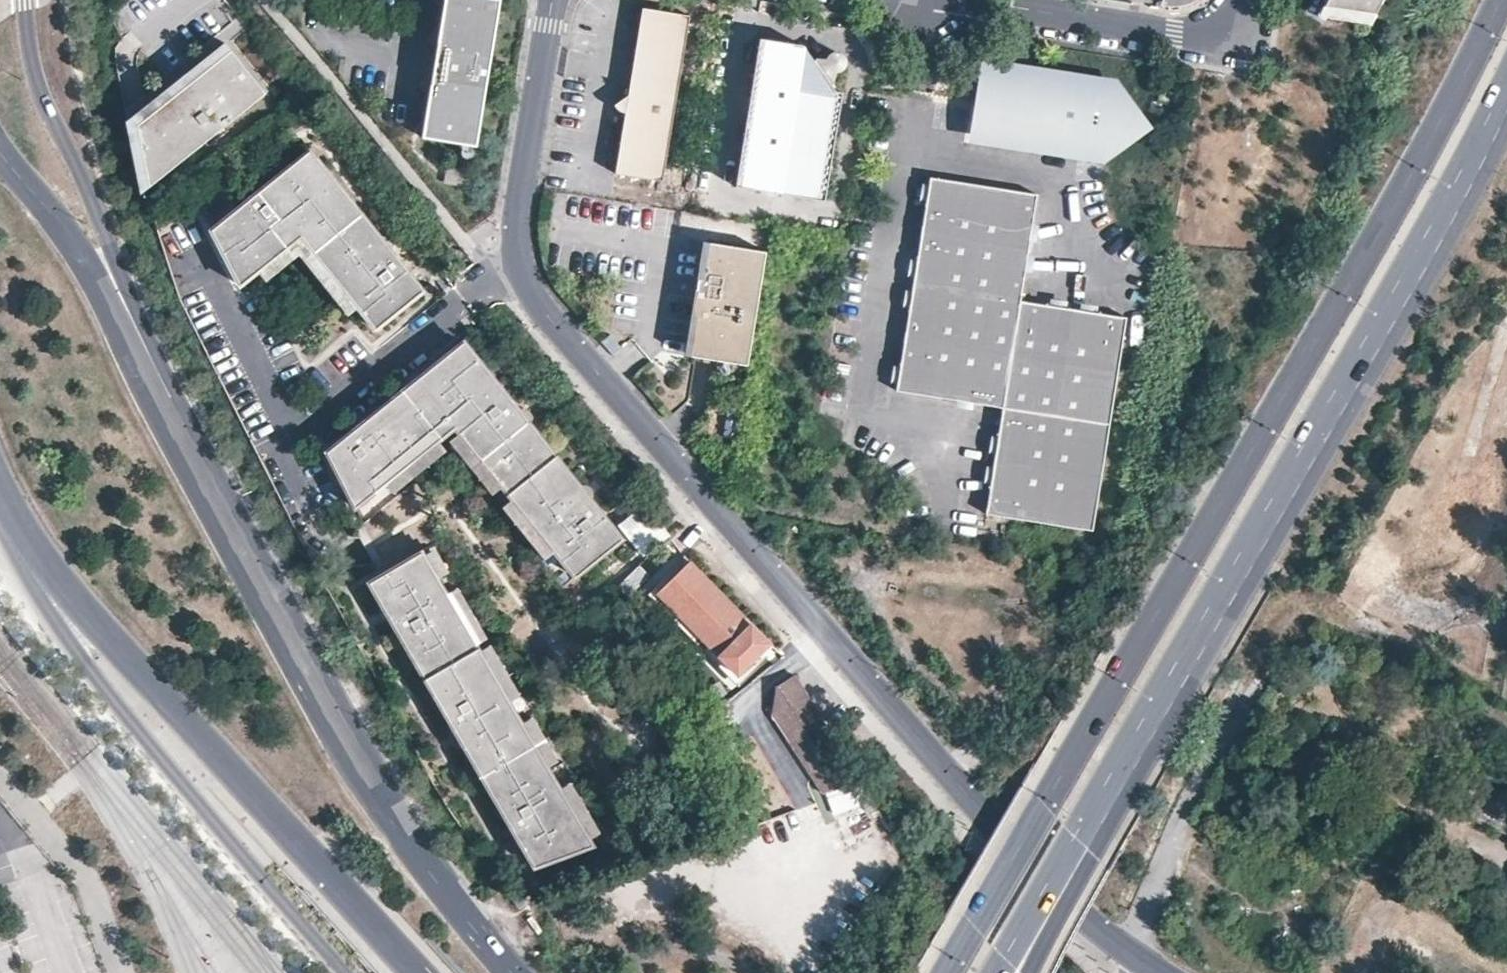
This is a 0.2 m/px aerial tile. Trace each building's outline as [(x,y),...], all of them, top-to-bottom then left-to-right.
[(498,8),(443,0),(418,149),(474,154),(498,8)] [(1320,16),(1371,23),(1382,0),(1328,0),(1320,16)] [(663,182),(691,18),(643,10),(629,97),(615,104),(625,114),(616,174),(663,182)] [(826,202),(844,94),(837,92),(804,47),(761,40),(737,188),(826,202)] [(224,44),(125,119),(138,196),(263,96),(224,44)] [(1026,70),(981,63),(975,100),(969,140),(1013,147),(982,103),(1026,70)] [(1013,147),(1103,161),(1147,129),(1115,85),(1026,70),(982,103),(1013,147)] [(1160,92),(1158,103),(1178,106),(1180,95),(1160,92)] [(309,149),(205,226),(232,287),(296,239),(371,333),(417,290),(309,149)] [(1037,196),(930,179),(896,393),(1003,410),(986,516),(1093,533),(1127,319),(1021,303),(1037,196)] [(750,367),(768,253),(711,244),(705,282),(700,281),(696,309),(699,319),(693,357),(696,358),(705,359),(750,367)] [(463,345),(322,454),(351,514),(452,431),(573,583),(618,541),(463,345)] [(637,515),(620,526),(638,554),(655,543),(637,515)] [(426,548),(375,579),(536,866),(599,844),(426,548)] [(737,672),(767,643),(750,626),(689,563),(658,594),(720,655),(737,672)] [(819,793),(860,778),(794,678),(777,691),(772,720),(819,793)]
